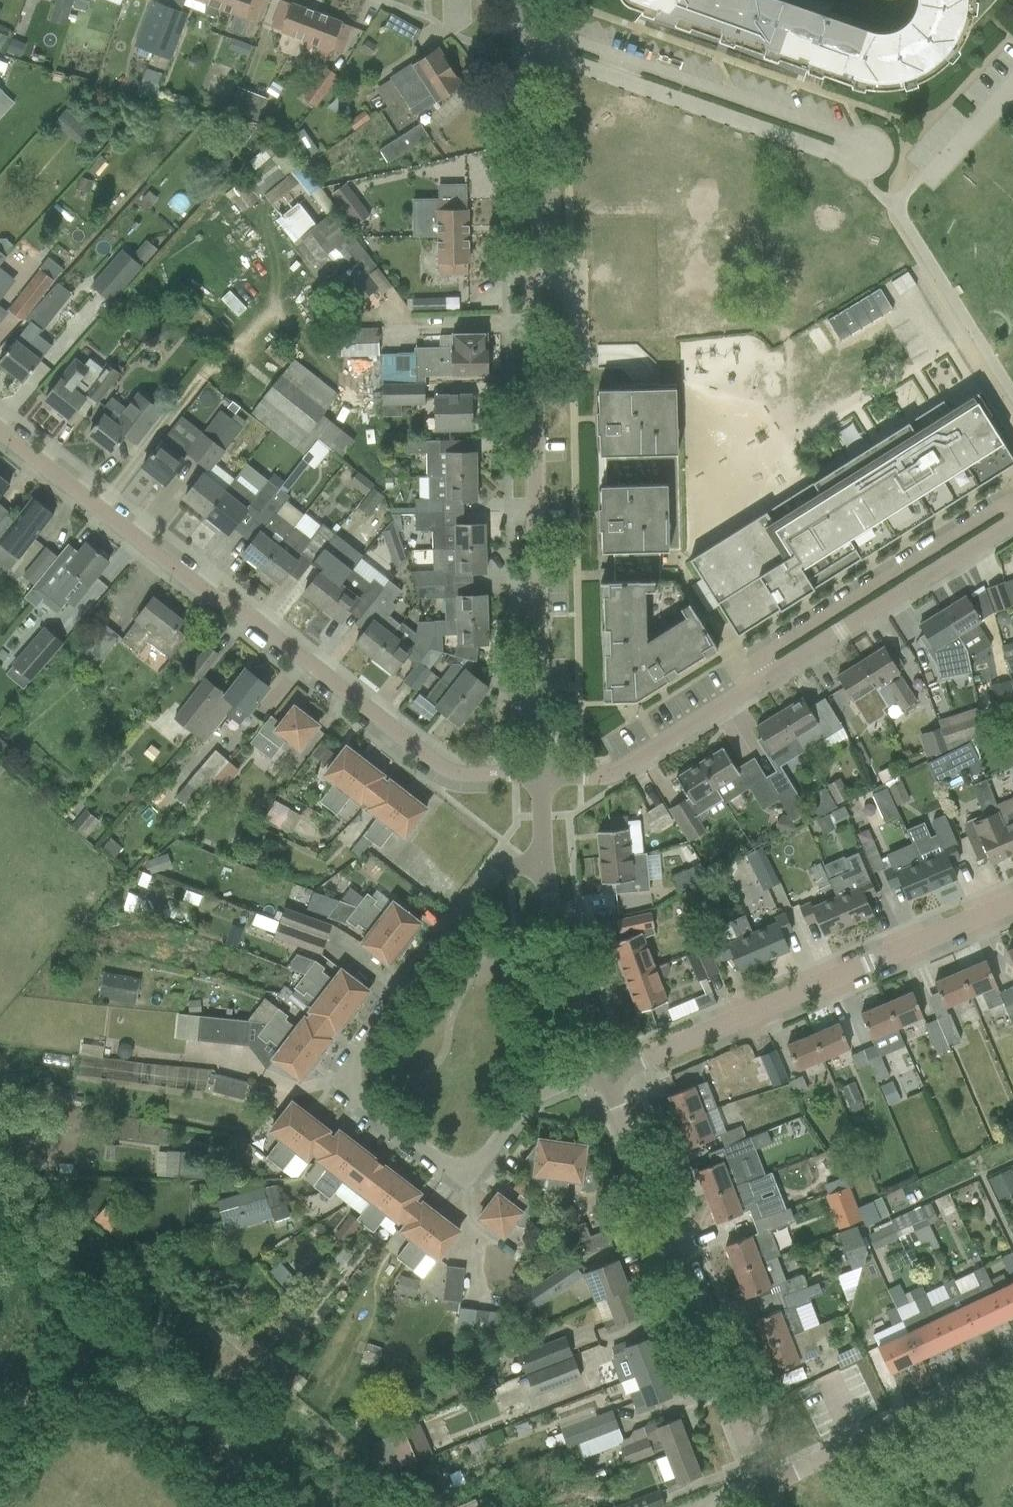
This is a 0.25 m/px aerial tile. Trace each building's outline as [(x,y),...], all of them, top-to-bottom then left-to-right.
[(140,47),(137,55),(151,60),(153,53),(171,7),(154,0),(138,46),(140,47)] [(216,16),(220,6),(221,7),(223,0),(203,0),(206,1),(205,12),(216,16)] [(244,36),(251,18),(255,20),(262,0),(223,0),(221,7),(236,12),(229,30),(244,36)] [(273,26),(307,39),(317,13),(283,0),(273,26)] [(621,1),(626,5),(629,6),(676,23),(675,25),(689,30),(690,28),(720,38),(719,41),(734,46),(734,44),(764,54),(763,56),(778,61),(778,59),(808,69),(807,72),(822,76),(823,75),(852,85),(852,87),(858,89),(865,90),(865,88),(874,89),(876,90),(885,90),(897,89),(904,87),(905,89),(918,85),(917,83),(925,80),(933,74),(941,68),(947,63),(950,61),(951,62),(960,52),(958,51),(963,42),(968,32),(969,29),(971,23),(973,14),(975,15),(977,1),(975,1),(975,0),(917,0),(917,4),(915,9),(912,15),(911,18),(907,22),(903,25),(900,27),(898,29),(891,31),(888,32),(884,32),(879,32),(873,31),(872,31),(873,27),(829,12),(831,4),(819,0),(621,0),(621,1)] [(171,7),(153,53),(172,60),(189,14),(171,7)] [(307,39),(342,52),(352,26),(317,13),(307,39)] [(392,13),(386,25),(398,31),(404,20),(392,13)] [(12,38),(7,50),(21,56),(26,43),(12,38)] [(229,48),(228,49),(248,57),(253,46),(234,38),(229,48)] [(412,62),(390,77),(403,97),(450,67),(438,48),(413,65),(412,62)] [(302,97),(315,107),(338,76),(325,66),(302,97)] [(409,107),(415,115),(463,85),(450,67),(403,97),(409,107)] [(273,82),(267,91),(276,98),(283,88),(273,82)] [(229,109),(259,121),(268,99),(238,87),(229,109)] [(0,95),(0,101),(9,109),(15,102),(3,92),(0,95)] [(51,124),(81,142),(91,125),(61,107),(51,124)] [(349,122),(354,129),(371,118),(365,110),(349,122)] [(398,138),(380,149),(388,162),(420,143),(430,136),(421,123),(415,126),(398,138)] [(258,171),(244,182),(258,199),(293,172),(299,167),(283,149),(256,169),(258,171)] [(101,155),(88,170),(93,175),(107,160),(101,155)] [(299,167),(293,172),(310,193),(326,214),(335,207),(302,165),(299,167)] [(77,188),(90,193),(94,181),(81,176),(77,188)] [(346,184),(332,194),(343,210),(358,199),(346,184)] [(439,198),(412,198),(413,237),(439,237),(468,236),(467,199),(467,184),(439,184),(439,198)] [(340,276),(358,303),(379,287),(384,293),(392,286),(357,239),(358,238),(336,209),(316,224),(298,202),(291,208),(281,216),(276,219),(320,276),(336,263),(338,265),(346,259),(352,268),(340,276)] [(439,237),(440,274),(469,273),(468,236),(439,237)] [(7,256),(6,255),(14,245),(7,238),(0,238),(0,263),(7,256)] [(134,253),(145,263),(157,249),(146,240),(134,253)] [(92,286),(110,301),(141,266),(124,250),(92,286)] [(10,309),(23,319),(24,317),(25,318),(58,282),(42,269),(10,309)] [(916,285),(907,271),(890,282),(899,295),(916,285)] [(883,315),(893,309),(880,288),(827,320),(828,321),(840,341),(883,315)] [(410,308),(444,309),(445,299),(407,299),(407,305),(410,308)] [(0,361),(0,363),(24,382),(40,360),(51,347),(39,337),(44,331),(45,331),(32,320),(25,329),(0,361)] [(340,328),(341,357),(379,355),(378,327),(340,328)] [(415,353),(415,376),(416,376),(425,376),(431,376),(467,376),(488,376),(488,347),(487,347),(487,334),(466,334),(452,334),(439,334),(440,347),(416,347),(415,347),(415,353)] [(398,353),(382,354),(382,384),(398,384),(398,353)] [(398,353),(398,384),(415,383),(416,383),(416,376),(415,376),(415,353),(398,353)] [(331,449),(341,458),(355,441),(323,415),(325,412),(326,411),(326,410),(339,394),(295,359),(282,376),(266,397),(252,412),(305,455),(318,439),(331,449)] [(57,411),(66,419),(68,417),(70,419),(89,395),(99,402),(120,375),(108,365),(97,379),(83,369),(85,367),(77,361),(64,376),(66,377),(63,380),(62,379),(46,399),(59,409),(57,411)] [(382,384),(383,404),(425,403),(425,383),(416,383),(415,383),(398,384),(382,384)] [(599,390),(597,390),(597,412),(598,434),(599,486),(599,508),(600,530),(601,552),(613,552),(614,582),(603,582),(601,582),(604,701),(627,700),(716,647),(676,580),(666,581),(663,551),(681,551),(680,550),(679,484),(678,454),(677,388),(599,390)] [(738,636),(815,588),(893,539),(1012,464),(1012,457),(999,435),(1007,430),(982,390),(950,410),(943,400),(767,511),(690,559),(738,636)] [(90,434),(113,452),(125,436),(136,444),(161,412),(138,393),(126,408),(113,397),(100,413),(104,417),(90,434)] [(437,397),(438,429),(472,428),(471,396),(437,397)] [(233,400),(227,408),(235,414),(241,407),(233,400)] [(172,429),(143,465),(166,484),(184,460),(183,459),(188,453),(198,461),(213,442),(216,438),(231,418),(222,410),(203,435),(202,434),(200,436),(179,420),(172,429)] [(305,456),(302,458),(309,464),(313,467),(321,461),(331,449),(318,439),(305,455),(305,456)] [(450,440),(407,440),(407,453),(428,453),(428,476),(477,475),(476,453),(467,453),(450,453),(450,440)] [(213,442),(198,461),(210,471),(216,463),(225,452),(213,443),(213,442)] [(302,458),(284,481),(291,487),(309,464),(302,458)] [(10,484),(2,478),(5,474),(0,470),(0,497),(10,484)] [(349,482),(366,495),(375,484),(358,471),(349,482)] [(185,498),(207,515),(226,491),(204,473),(197,482),(185,498)] [(416,508),(416,514),(444,513),(444,501),(477,500),(477,475),(428,476),(428,498),(416,499),(416,508)] [(207,515),(229,533),(251,504),(261,512),(279,489),(268,480),(256,495),(235,479),(207,515)] [(374,488),(363,501),(374,509),(377,506),(384,496),(374,488)] [(254,520),(263,528),(243,554),(261,569),(295,527),(277,512),(289,496),(279,489),(261,512),(254,520)] [(0,523),(0,542),(19,557),(20,558),(35,539),(54,514),(33,497),(21,514),(14,522),(6,515),(0,523)] [(6,515),(9,511),(0,504),(0,523),(6,515)] [(444,534),(444,549),(486,547),(485,524),(445,526),(444,513),(416,514),(416,530),(436,530),(436,534),(444,534)] [(400,514),(391,514),(393,520),(397,532),(402,530),(400,517),(400,514)] [(393,520),(383,532),(388,547),(401,543),(397,532),(393,520)] [(280,584),(302,556),(311,563),(335,533),(323,523),(311,538),(296,526),(295,527),(261,569),(280,584)] [(321,571),(304,592),(308,595),(306,598),(317,607),(319,604),(324,608),(353,570),(352,569),(362,558),(362,557),(361,556),(360,557),(345,544),(346,542),(335,533),(311,563),(321,571)] [(33,584),(23,596),(36,607),(42,598),(59,612),(67,602),(64,599),(80,579),(89,586),(109,561),(87,543),(80,553),(68,543),(57,556),(33,584)] [(46,547),(23,575),(33,584),(57,556),(46,547)] [(433,571),(430,571),(430,586),(446,585),(445,574),(487,572),(486,548),(445,550),(445,570),(433,571)] [(324,608),(342,622),(354,607),(363,615),(384,587),(374,579),(371,583),(353,570),(324,608)] [(356,643),(375,658),(400,625),(384,612),(392,602),(402,590),(390,580),(384,587),(363,615),(355,624),(356,624),(362,617),(371,624),(356,643)] [(988,588),(997,612),(1012,606),(1004,582),(988,588)] [(430,586),(415,586),(418,598),(445,597),(446,597),(446,585),(430,586)] [(967,596),(943,611),(958,634),(962,640),(981,628),(977,622),(985,616),(993,611),(984,589),(972,597),(976,604),(973,606),(967,596)] [(487,596),(456,597),(457,620),(487,619),(487,596)] [(148,640),(170,658),(187,636),(177,629),(184,620),(154,597),(122,639),(139,652),(148,640)] [(943,611),(920,626),(926,635),(921,638),(930,652),(937,664),(939,678),(971,672),(967,650),(962,640),(958,634),(943,611)] [(999,613),(997,617),(999,623),(1004,626),(1009,623),(1012,619),(1010,613),(1005,611),(999,613)] [(424,621),(429,649),(436,635),(457,635),(457,645),(488,644),(487,619),(457,620),(446,620),(424,621)] [(375,658),(393,673),(415,646),(425,654),(429,649),(424,621),(419,621),(416,633),(403,622),(400,625),(375,658)] [(20,681),(25,686),(31,680),(64,642),(46,626),(43,630),(15,664),(27,674),(26,674),(20,681)] [(82,656),(96,667),(120,636),(106,626),(82,656)] [(1007,658),(1012,656),(1012,642),(1003,646),(1007,658)] [(191,669),(201,678),(218,655),(207,647),(195,663),(191,669)] [(904,708),(906,711),(916,705),(913,702),(916,700),(898,672),(904,668),(895,655),(891,658),(885,648),(861,662),(876,686),(889,706),(897,701),(902,709),(904,708)] [(451,666),(441,679),(451,688),(474,706),(489,687),(472,674),(459,663),(464,657),(450,654),(444,661),(451,666)] [(404,681),(417,691),(432,672),(419,662),(404,681)] [(839,689),(848,703),(876,686),(861,662),(837,677),(843,687),(839,689)] [(235,703),(249,713),(269,687),(246,669),(225,695),(228,697),(226,700),(220,697),(217,700),(230,710),(235,703)] [(194,733),(205,742),(230,710),(217,700),(220,697),(226,700),(228,697),(225,695),(205,679),(183,708),(188,711),(179,722),(194,734),(194,733)] [(426,698),(459,725),(474,706),(451,688),(441,679),(426,698)] [(936,706),(954,700),(948,679),(930,684),(936,706)] [(995,703),(998,715),(1012,711),(1012,686),(1011,680),(997,684),(1001,701),(995,703)] [(795,737),(804,751),(832,733),(814,705),(809,708),(803,698),(780,713),(795,737)] [(287,739),(300,749),(318,725),(302,713),(296,709),(292,714),(290,712),(282,724),(271,715),(250,743),(271,759),(287,739)] [(979,712),(939,725),(940,727),(945,743),(985,730),(981,719),(979,712)] [(758,740),(776,768),(781,765),(804,751),(795,737),(780,713),(756,727),(762,737),(758,740)] [(929,744),(922,746),(926,756),(947,749),(945,743),(940,727),(925,732),(929,744)] [(969,742),(949,752),(926,763),(935,781),(957,770),(978,760),(969,742)] [(320,802),(329,808),(367,758),(360,752),(358,755),(347,747),(325,775),(335,783),(320,802)] [(724,748),(700,763),(723,798),(747,783),(750,781),(767,808),(780,799),(775,792),(768,779),(755,757),(741,766),(736,768),(724,748)] [(176,796),(189,808),(202,792),(202,793),(229,761),(216,749),(176,796)] [(367,758),(329,808),(337,814),(352,795),(361,803),(362,802),(382,776),(383,775),(372,767),(375,764),(367,758)] [(689,798),(670,809),(680,826),(681,828),(689,841),(707,831),(701,822),(697,814),(723,798),(700,763),(676,777),(689,798)] [(778,772),(767,778),(780,799),(784,807),(800,798),(781,765),(776,768),(778,772)] [(378,816),(364,835),(372,841),(411,791),(403,786),(401,789),(390,780),(389,781),(369,807),(369,808),(378,816)] [(889,787),(897,805),(911,799),(902,781),(889,787)] [(212,782),(202,793),(212,801),(221,790),(212,782)] [(843,783),(830,790),(837,803),(850,796),(843,783)] [(873,794),(886,823),(901,816),(888,787),(873,794)] [(372,841),(380,848),(395,829),(405,836),(427,808),(416,800),(418,797),(411,791),(372,841)] [(996,801),(1005,824),(1005,825),(1012,843),(1012,794),(996,801)] [(965,827),(965,828),(979,860),(988,855),(991,863),(1012,854),(1012,843),(1005,825),(1005,824),(996,801),(993,795),(979,801),(984,814),(966,822),(965,827)] [(265,818),(281,827),(291,809),(275,800),(265,818)] [(660,803),(648,811),(660,829),(672,821),(673,820),(661,802),(660,803)] [(844,805),(831,812),(836,822),(849,816),(844,805)] [(87,809),(73,825),(87,837),(101,821),(87,809)] [(828,813),(816,819),(823,834),(835,829),(828,813)] [(778,834),(783,835),(793,831),(795,827),(789,815),(783,814),(777,823),(778,834)] [(912,844),(920,861),(921,861),(932,888),(957,877),(951,862),(961,858),(956,846),(958,846),(944,814),(934,819),(932,823),(936,834),(912,844)] [(598,831),(600,857),(631,854),(627,818),(609,819),(610,830),(598,831)] [(364,835),(351,851),(360,858),(372,841),(364,835)] [(863,844),(874,872),(885,867),(874,840),(863,844)] [(746,855),(763,889),(780,881),(763,847),(746,855)] [(836,897),(848,924),(873,913),(866,898),(876,894),(870,878),(858,852),(845,858),(850,869),(828,879),(836,897)] [(650,890),(647,853),(600,857),(603,883),(615,882),(616,893),(650,890)] [(150,860),(147,861),(152,873),(154,872),(172,866),(168,854),(150,860)] [(901,882),(907,898),(932,888),(921,861),(897,871),(896,867),(885,872),(891,886),(901,882)] [(672,878),(680,891),(707,876),(699,862),(672,878)] [(810,867),(822,893),(831,889),(820,863),(810,867)] [(144,872),(139,883),(148,887),(152,876),(144,872)] [(712,878),(694,888),(702,902),(720,892),(712,878)] [(341,899),(340,900),(357,906),(364,897),(357,892),(350,887),(341,899)] [(357,906),(407,945),(413,938),(410,936),(420,923),(394,902),(386,913),(374,904),(377,900),(367,893),(364,897),(357,906)] [(817,919),(823,935),(848,924),(836,897),(813,908),(811,903),(800,908),(807,924),(817,919)] [(362,943),(389,964),(399,951),(401,953),(407,945),(357,906),(340,900),(327,917),(345,923),(346,920),(356,928),(359,924),(370,933),(362,943)] [(280,922),(327,939),(332,924),(286,907),(280,922)] [(621,940),(613,943),(617,953),(626,977),(654,967),(644,937),(654,933),(653,927),(654,927),(651,912),(616,920),(621,940)] [(744,915),(764,960),(789,949),(782,933),(792,929),(785,914),(775,918),(777,922),(753,932),(746,914),(744,915)] [(732,955),(739,971),(764,960),(744,915),(730,921),(738,939),(728,943),(727,939),(716,944),(717,945),(709,948),(715,962),(732,955)] [(680,923),(678,924),(690,953),(708,945),(695,916),(680,923)] [(274,937),(321,955),(327,939),(280,922),(274,937)] [(690,953),(687,955),(698,979),(699,981),(719,971),(715,962),(709,948),(708,945),(690,953)] [(305,974),(355,1013),(361,1005),(359,1003),(368,990),(342,970),(334,980),(322,971),(325,968),(316,960),(296,953),(286,967),(296,971),(305,974)] [(1012,1024),(1012,991),(1012,987),(1000,992),(996,985),(986,960),(960,971),(971,995),(982,991),(989,1009),(1003,1003),(1012,1024)] [(654,967),(626,977),(639,1012),(666,1002),(659,979),(667,976),(671,969),(668,962),(654,967)] [(934,982),(945,1006),(971,995),(960,971),(934,982)] [(100,997),(136,1004),(141,978),(105,972),(100,997)] [(305,974),(295,988),(296,989),(304,995),(307,991),(318,1000),(310,1011),(311,1011),(309,1015),(333,1034),(336,1030),(337,1031),(347,1018),(349,1020),(355,1013),(305,974)] [(711,991),(694,998),(699,1010),(716,1003),(711,991)] [(886,1003),(897,1027),(922,1016),(912,992),(886,1003)] [(200,999),(189,1001),(190,1014),(202,1012),(200,999)] [(861,1014),(871,1038),(897,1027),(886,1003),(861,1014)] [(279,1008),(268,1022),(318,1061),(324,1053),(322,1051),(332,1038),(331,1037),(333,1034),(309,1015),(306,1019),(305,1018),(297,1028),(285,1019),(288,1016),(279,1008)] [(197,1040),(249,1046),(252,1021),(248,1021),(188,1014),(186,1038),(197,1039),(197,1040)] [(949,1014),(937,1019),(949,1045),(961,1040),(949,1014)] [(937,1019),(925,1025),(938,1054),(950,1049),(949,1045),(937,1019)] [(274,1058),(300,1079),(310,1066),(313,1068),(318,1061),(268,1022),(258,1036),(267,1043),(270,1039),(281,1048),(274,1058)] [(812,1034),(823,1058),(848,1047),(838,1023),(812,1034)] [(787,1045),(797,1069),(823,1058),(812,1034),(787,1045)] [(869,1063),(877,1081),(890,1076),(880,1052),(876,1044),(863,1050),(869,1063)] [(768,1073),(774,1087),(789,1080),(782,1067),(775,1050),(760,1056),(768,1073)] [(851,1056),(857,1069),(869,1063),(863,1050),(851,1056)] [(35,1084),(32,1086),(37,1096),(44,1093),(45,1094),(51,1091),(56,1088),(54,1085),(49,1076),(46,1077),(38,1081),(38,1082),(35,1084)] [(213,1091),(244,1099),(248,1084),(217,1076),(213,1091)] [(791,1081),(797,1095),(808,1090),(803,1076),(791,1081)] [(669,1096),(679,1122),(706,1112),(717,1107),(707,1081),(669,1096)] [(893,1081),(881,1087),(889,1105),(901,1100),(893,1081)] [(855,1082),(842,1087),(850,1105),(862,1100),(855,1082)] [(266,1157),(275,1164),(313,1113),(306,1108),(303,1111),(293,1102),(271,1130),(281,1138),(266,1157)] [(679,1122),(689,1148),(715,1138),(706,1112),(679,1122)] [(275,1164),(283,1170),(298,1151),(308,1158),(312,1153),(316,1155),(332,1134),(328,1131),(329,1130),(318,1122),(320,1119),(313,1113),(275,1164)] [(742,1126),(720,1134),(724,1147),(747,1138),(743,1126),(742,1126)] [(314,1186),(322,1192),(360,1142),(353,1136),(351,1139),(340,1131),(335,1137),(332,1134),(316,1155),(319,1158),(318,1159),(328,1167),(314,1186)] [(713,1165),(698,1170),(708,1196),(747,1182),(738,1157),(774,1143),(769,1131),(747,1139),(726,1147),(709,1154),(713,1165)] [(538,1141),(523,1163),(536,1172),(535,1174),(547,1176),(545,1188),(545,1191),(549,1192),(556,1193),(563,1142),(552,1141),(546,1140),(546,1142),(540,1142),(538,1141)] [(322,1192),(330,1198),(345,1179),(355,1187),(356,1186),(359,1189),(380,1161),(366,1151),(368,1148),(360,1142),(322,1192)] [(556,1193),(567,1194),(569,1179),(581,1180),(581,1178),(596,1172),(587,1148),(585,1148),(586,1145),(563,1142),(556,1193)] [(160,1175),(188,1176),(189,1152),(163,1149),(160,1175)] [(357,1219),(365,1225),(404,1175),(396,1170),(394,1173),(384,1164),(380,1161),(359,1189),(363,1191),(362,1192),(372,1200),(357,1219)] [(1012,1190),(1012,1165),(1012,1163),(985,1178),(996,1199),(1012,1190)] [(365,1225),(374,1232),(388,1213),(398,1220),(399,1219),(403,1222),(419,1201),(415,1198),(420,1192),(409,1184),(411,1181),(404,1175),(365,1225)] [(747,1182),(708,1196),(717,1222),(750,1210),(754,1222),(786,1209),(782,1198),(757,1207),(747,1182)] [(218,1200),(224,1221),(270,1208),(264,1187),(218,1200)] [(480,1217),(504,1236),(514,1223),(519,1227),(528,1228),(532,1202),(520,1194),(512,1204),(498,1194),(480,1217)] [(881,1197),(870,1201),(878,1219),(889,1214),(881,1197)] [(94,1219),(121,1243),(137,1225),(110,1201),(94,1219)] [(397,1257),(405,1264),(444,1214),(436,1208),(434,1211),(423,1202),(422,1204),(419,1201),(403,1222),(406,1225),(402,1231),(412,1238),(397,1257)] [(870,1201),(859,1206),(867,1224),(878,1219),(870,1201)] [(271,1208),(276,1222),(291,1216),(285,1203),(271,1208)] [(854,1207),(835,1214),(840,1228),(859,1221),(854,1207)] [(921,1207),(891,1220),(893,1224),(892,1224),(899,1239),(900,1240),(906,1237),(904,1235),(915,1230),(916,1232),(923,1229),(929,1242),(928,1243),(931,1251),(940,1247),(936,1239),(921,1207)] [(759,1233),(726,1245),(736,1271),(780,1254),(771,1229),(782,1225),(791,1221),(786,1209),(754,1222),(759,1233)] [(405,1264),(414,1270),(428,1251),(438,1258),(460,1230),(449,1222),(451,1219),(444,1214),(405,1264)] [(576,1225),(586,1254),(594,1251),(612,1244),(606,1229),(591,1235),(586,1221),(576,1225)] [(869,1234),(876,1250),(899,1239),(892,1224),(869,1234)] [(838,1233),(852,1269),(862,1265),(863,1264),(868,1252),(857,1227),(857,1225),(845,1230),(846,1230),(838,1233)] [(771,1288),(775,1299),(782,1297),(807,1287),(802,1275),(787,1281),(777,1256),(792,1251),(792,1250),(780,1254),(736,1271),(746,1298),(771,1288)] [(1008,1273),(1012,1271),(1012,1253),(1012,1251),(1001,1256),(1008,1273)] [(339,1270),(346,1262),(337,1255),(330,1263),(339,1270)] [(595,1301),(596,1301),(606,1297),(606,1296),(629,1287),(618,1259),(600,1266),(599,1262),(582,1269),(595,1301)] [(519,1297),(526,1308),(545,1295),(547,1298),(582,1274),(573,1260),(519,1297)] [(840,1282),(859,1275),(862,1265),(852,1269),(837,1275),(840,1282)] [(955,1278),(953,1279),(978,1331),(1007,1317),(995,1292),(989,1281),(990,1280),(984,1265),(972,1271),(979,1285),(962,1293),(955,1278)] [(446,1310),(460,1312),(465,1268),(448,1266),(443,1300),(448,1300),(446,1310)] [(223,1269),(216,1273),(220,1281),(227,1276),(223,1269)] [(397,1292),(415,1297),(420,1280),(401,1276),(397,1292)] [(925,1292),(949,1344),(978,1331),(953,1279),(942,1284),(948,1298),(932,1306),(925,1292)] [(1007,1317),(1012,1314),(1012,1283),(1008,1286),(995,1292),(1007,1317)] [(604,1322),(603,1322),(608,1333),(624,1327),(623,1323),(640,1316),(629,1287),(606,1296),(606,1297),(615,1318),(604,1322)] [(780,1310),(755,1320),(765,1345),(804,1331),(794,1305),(811,1299),(807,1287),(782,1297),(786,1308),(780,1310)] [(915,1299),(897,1307),(903,1320),(921,1358),(949,1344),(925,1292),(914,1297),(915,1299)] [(879,1346),(891,1372),(921,1358),(903,1320),(897,1307),(886,1312),(892,1325),(873,1334),(879,1346)] [(471,1339),(486,1341),(488,1328),(494,1329),(493,1336),(509,1339),(511,1331),(512,1331),(515,1314),(475,1309),(471,1339)] [(804,1331),(765,1345),(775,1372),(821,1354),(811,1328),(804,1331)] [(518,1353),(525,1372),(573,1353),(566,1335),(518,1353)] [(628,1355),(636,1376),(659,1367),(648,1339),(631,1346),(629,1342),(613,1349),(617,1359),(628,1355)] [(383,1349),(367,1344),(361,1363),(376,1368),(383,1349)] [(527,1377),(534,1394),(581,1376),(574,1359),(527,1377)] [(630,1392),(638,1413),(654,1407),(653,1403),(671,1396),(659,1367),(636,1376),(641,1388),(630,1392)] [(493,1377),(482,1382),(484,1389),(496,1384),(493,1377)] [(464,1400),(468,1410),(494,1399),(489,1389),(464,1400)] [(850,1416),(840,1395),(810,1409),(820,1430),(850,1416)] [(561,1431),(568,1448),(578,1444),(619,1428),(612,1411),(561,1431)] [(634,1441),(621,1447),(628,1464),(655,1454),(653,1451),(663,1447),(666,1455),(690,1446),(679,1418),(662,1425),(661,1421),(644,1428),(647,1436),(634,1441)] [(578,1444),(583,1457),(624,1442),(619,1428),(578,1444)] [(405,1431),(382,1440),(393,1467),(416,1458),(405,1431)] [(489,1433),(477,1438),(482,1452),(495,1448),(489,1433)] [(666,1455),(657,1459),(665,1480),(664,1481),(669,1492),(685,1485),(684,1482),(702,1474),(690,1446),(666,1455)] [(665,1504),(659,1490),(615,1506),(657,1506),(665,1504)]
